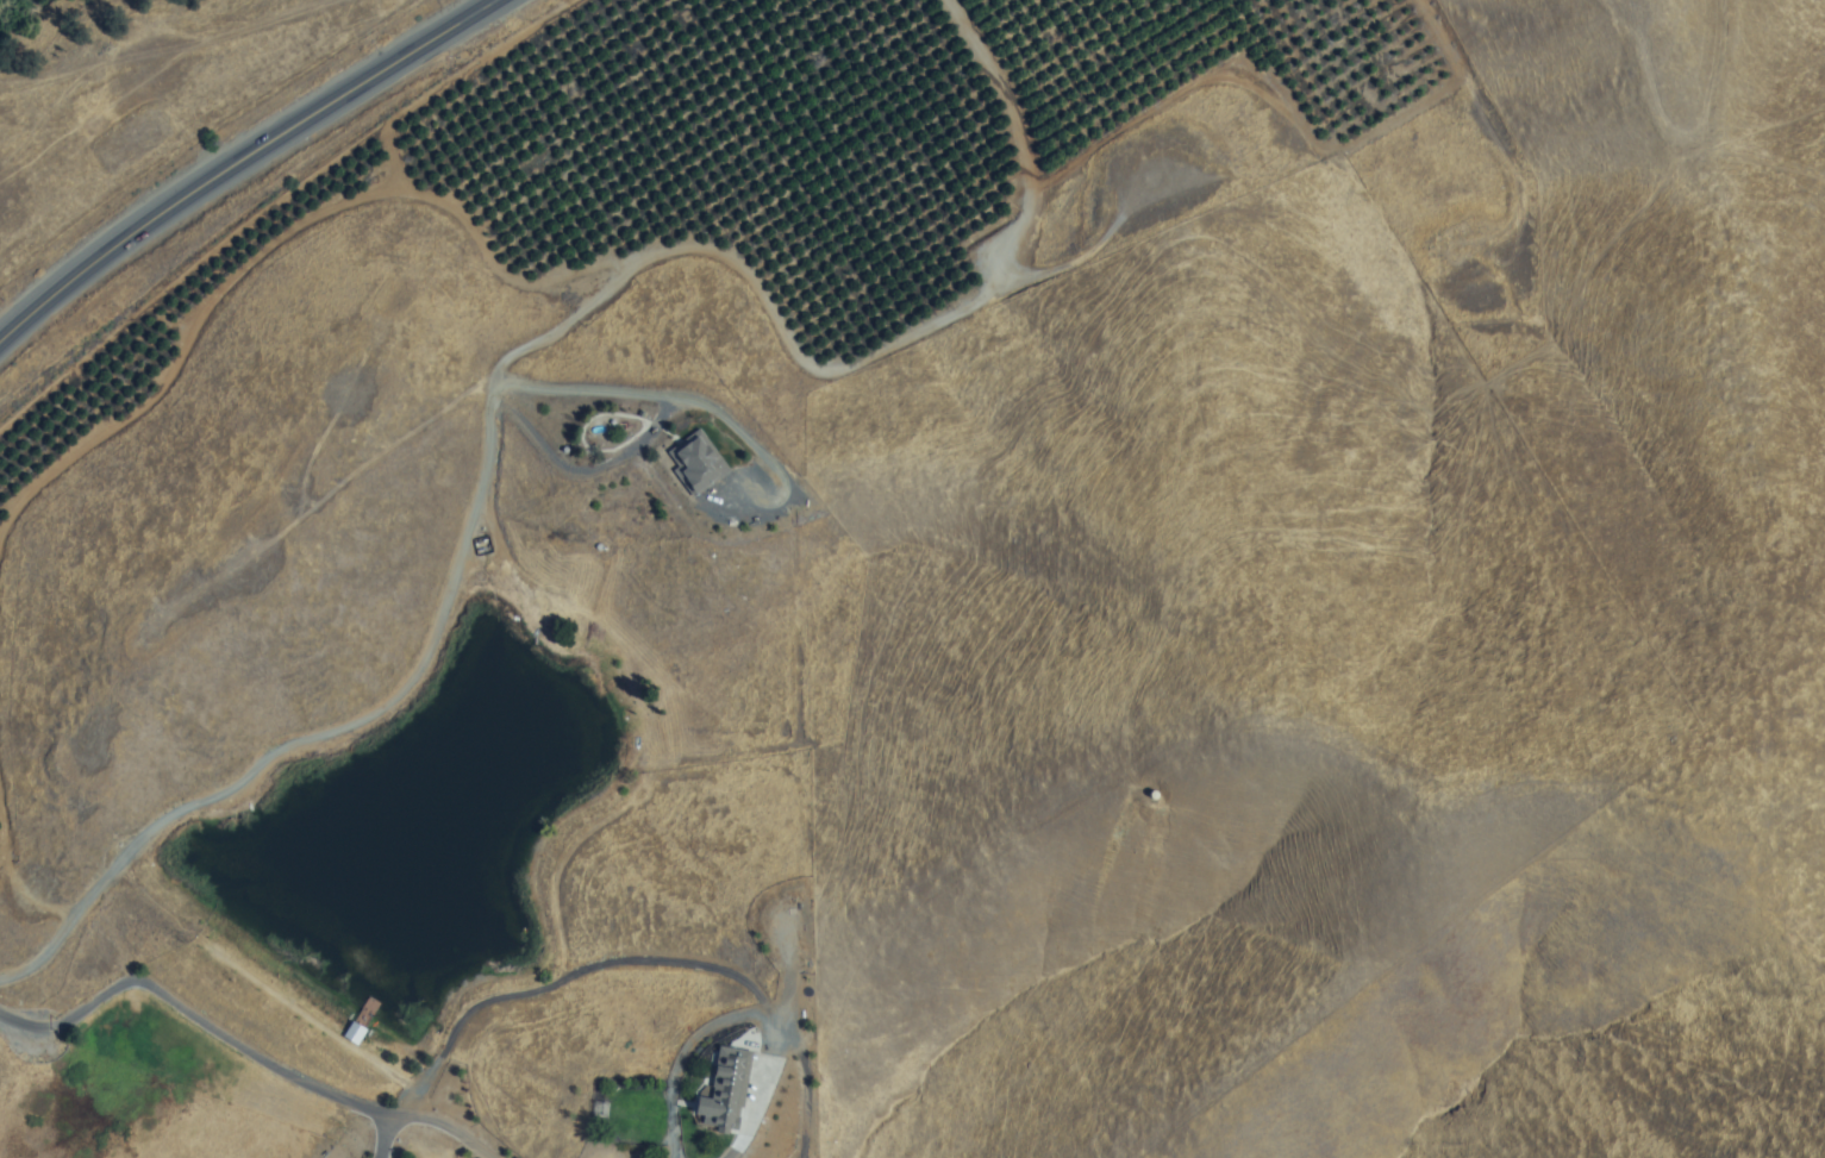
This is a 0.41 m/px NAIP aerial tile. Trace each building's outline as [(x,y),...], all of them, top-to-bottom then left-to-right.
[(665,452),(692,495),(729,473),(702,430),(665,452)] [(747,1051),(717,1047),(706,1126),(736,1131),(747,1051)]
